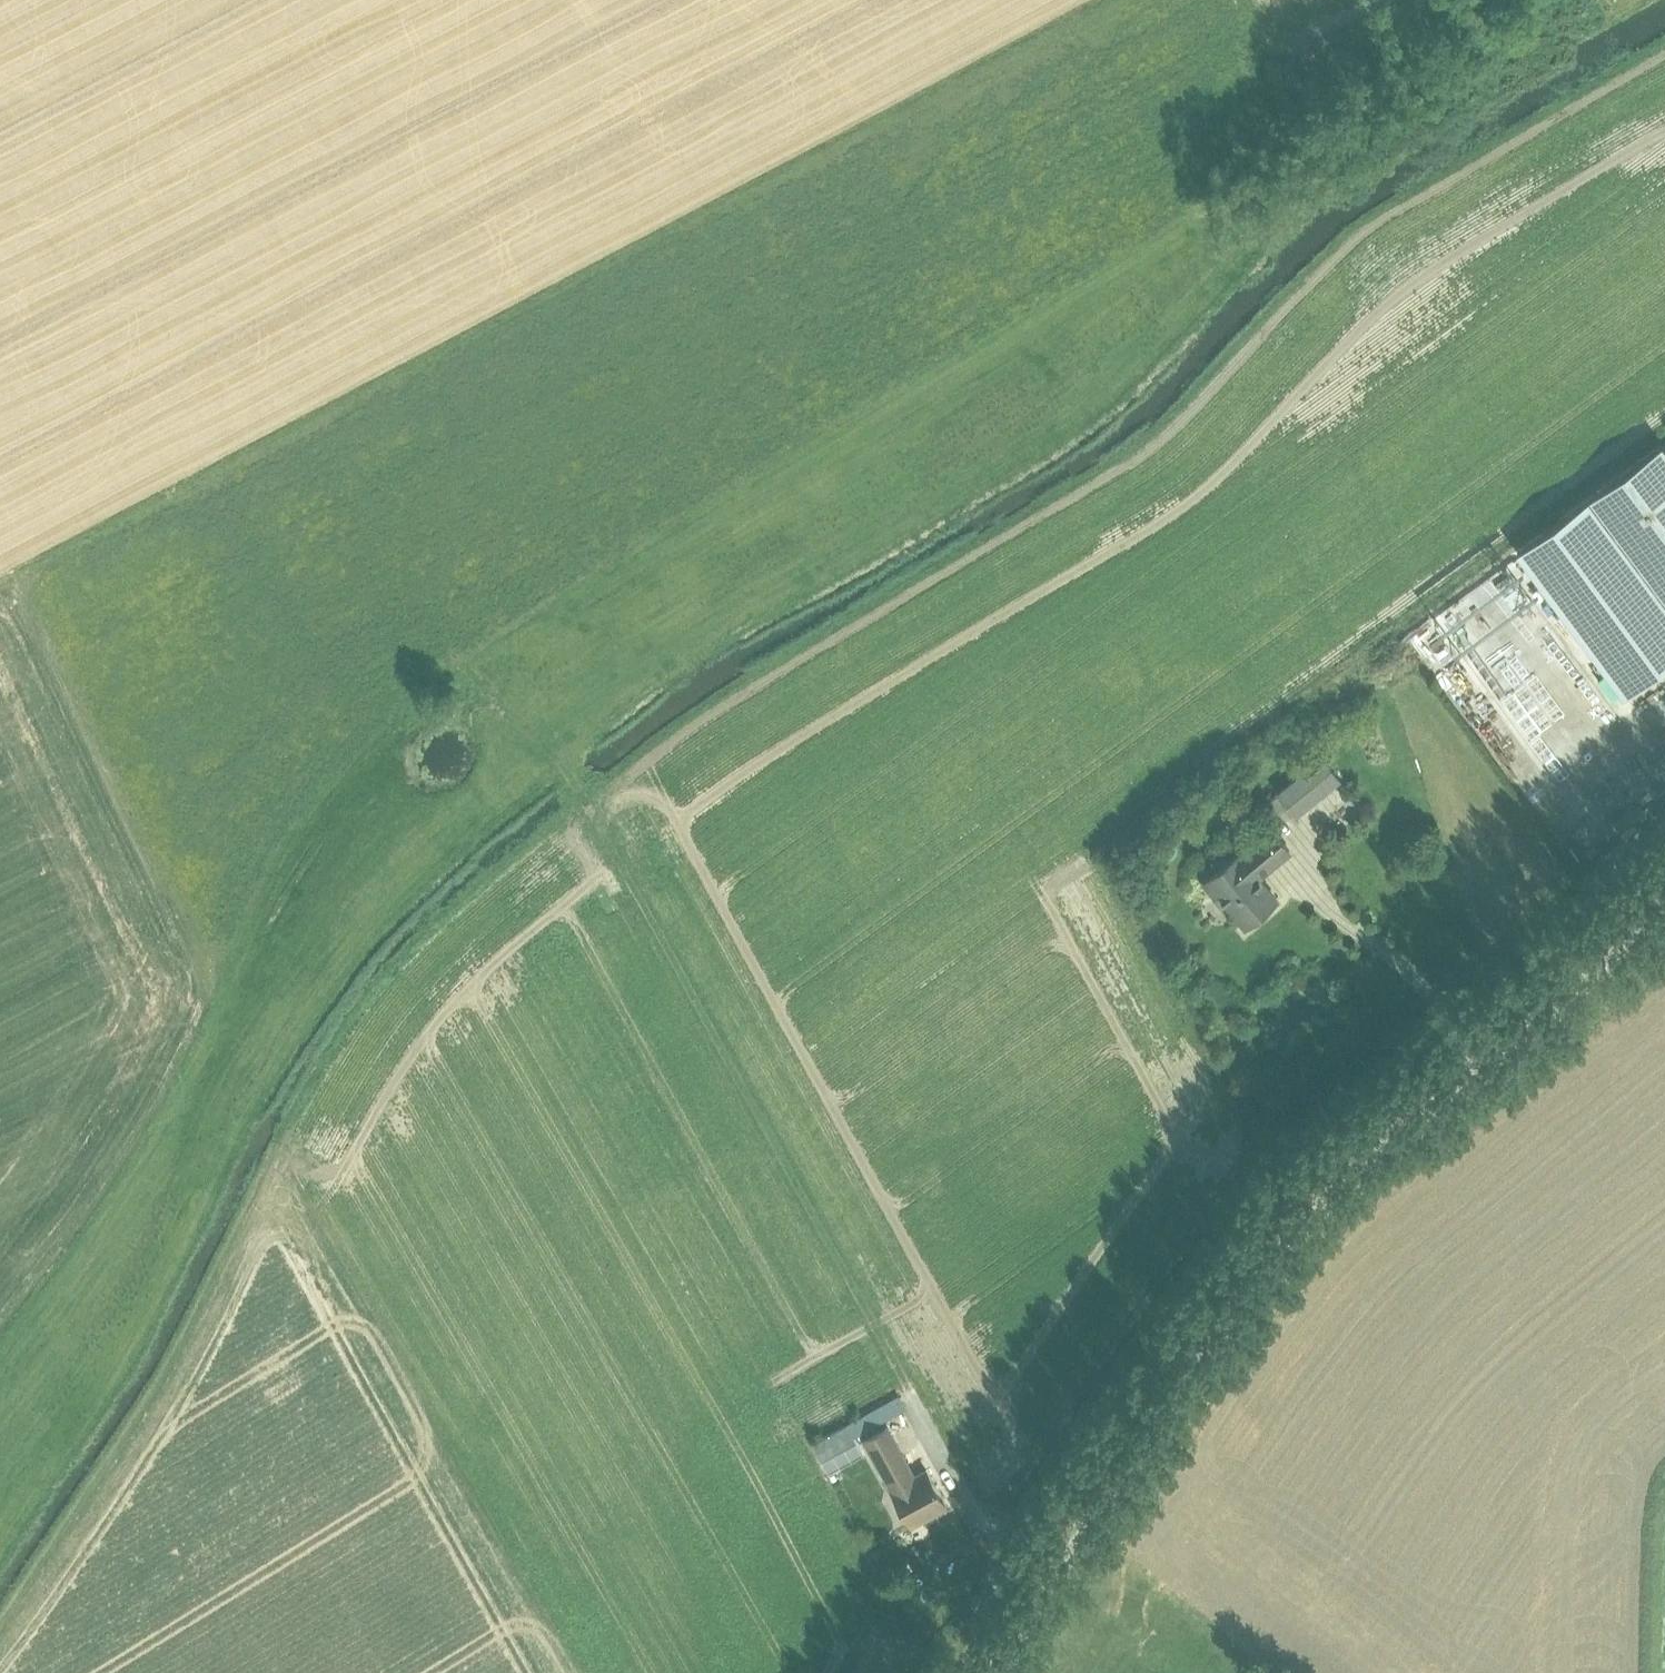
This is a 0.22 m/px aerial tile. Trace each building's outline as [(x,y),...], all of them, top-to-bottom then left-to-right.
[(1663,440),(1589,492),(1664,600),(1664,442),(1663,440)] [(1520,541),(1624,688),(1664,659),(1664,600),(1589,492),(1520,541)] [(1279,792),(1296,814),(1339,779),(1321,757),(1279,792)] [(1207,879),(1245,925),(1277,899),(1258,876),(1290,850),(1269,824),(1232,854),(1235,856),(1207,879)] [(855,1441),(846,1425),(813,1443),(822,1459),(855,1441)] [(864,1439),(911,1523),(944,1504),(925,1470),(913,1477),(886,1427),(864,1439)]
